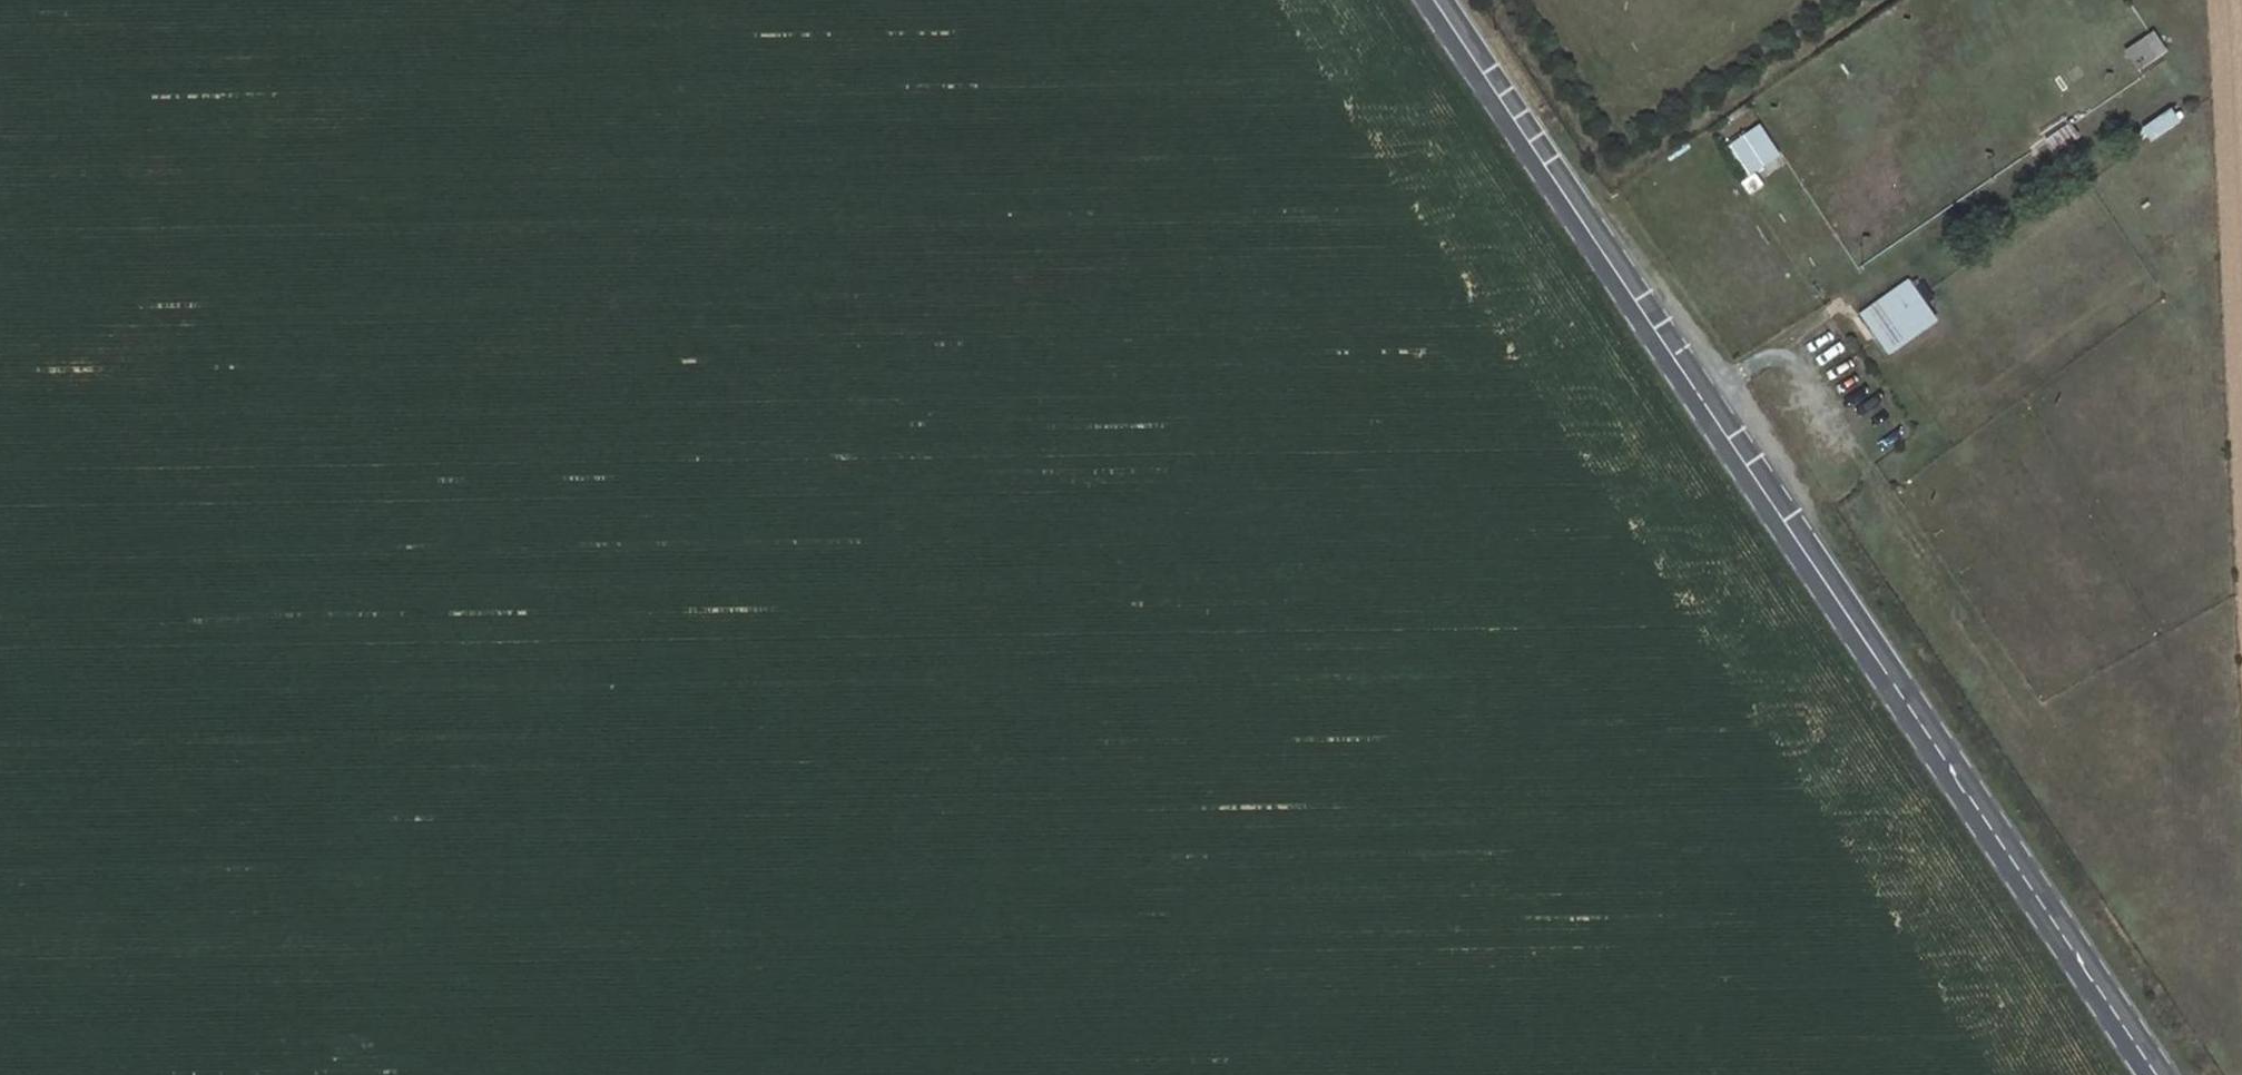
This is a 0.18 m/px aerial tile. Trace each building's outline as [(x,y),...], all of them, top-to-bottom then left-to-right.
[(2158,57),(2149,44),(2128,58),(2137,71),(2158,57)] [(1775,155),(1755,128),(1726,150),(1746,177),(1775,155)] [(1918,294),(1909,281),(1861,315),(1873,331),(1890,356),(1938,322),(1918,294)]
